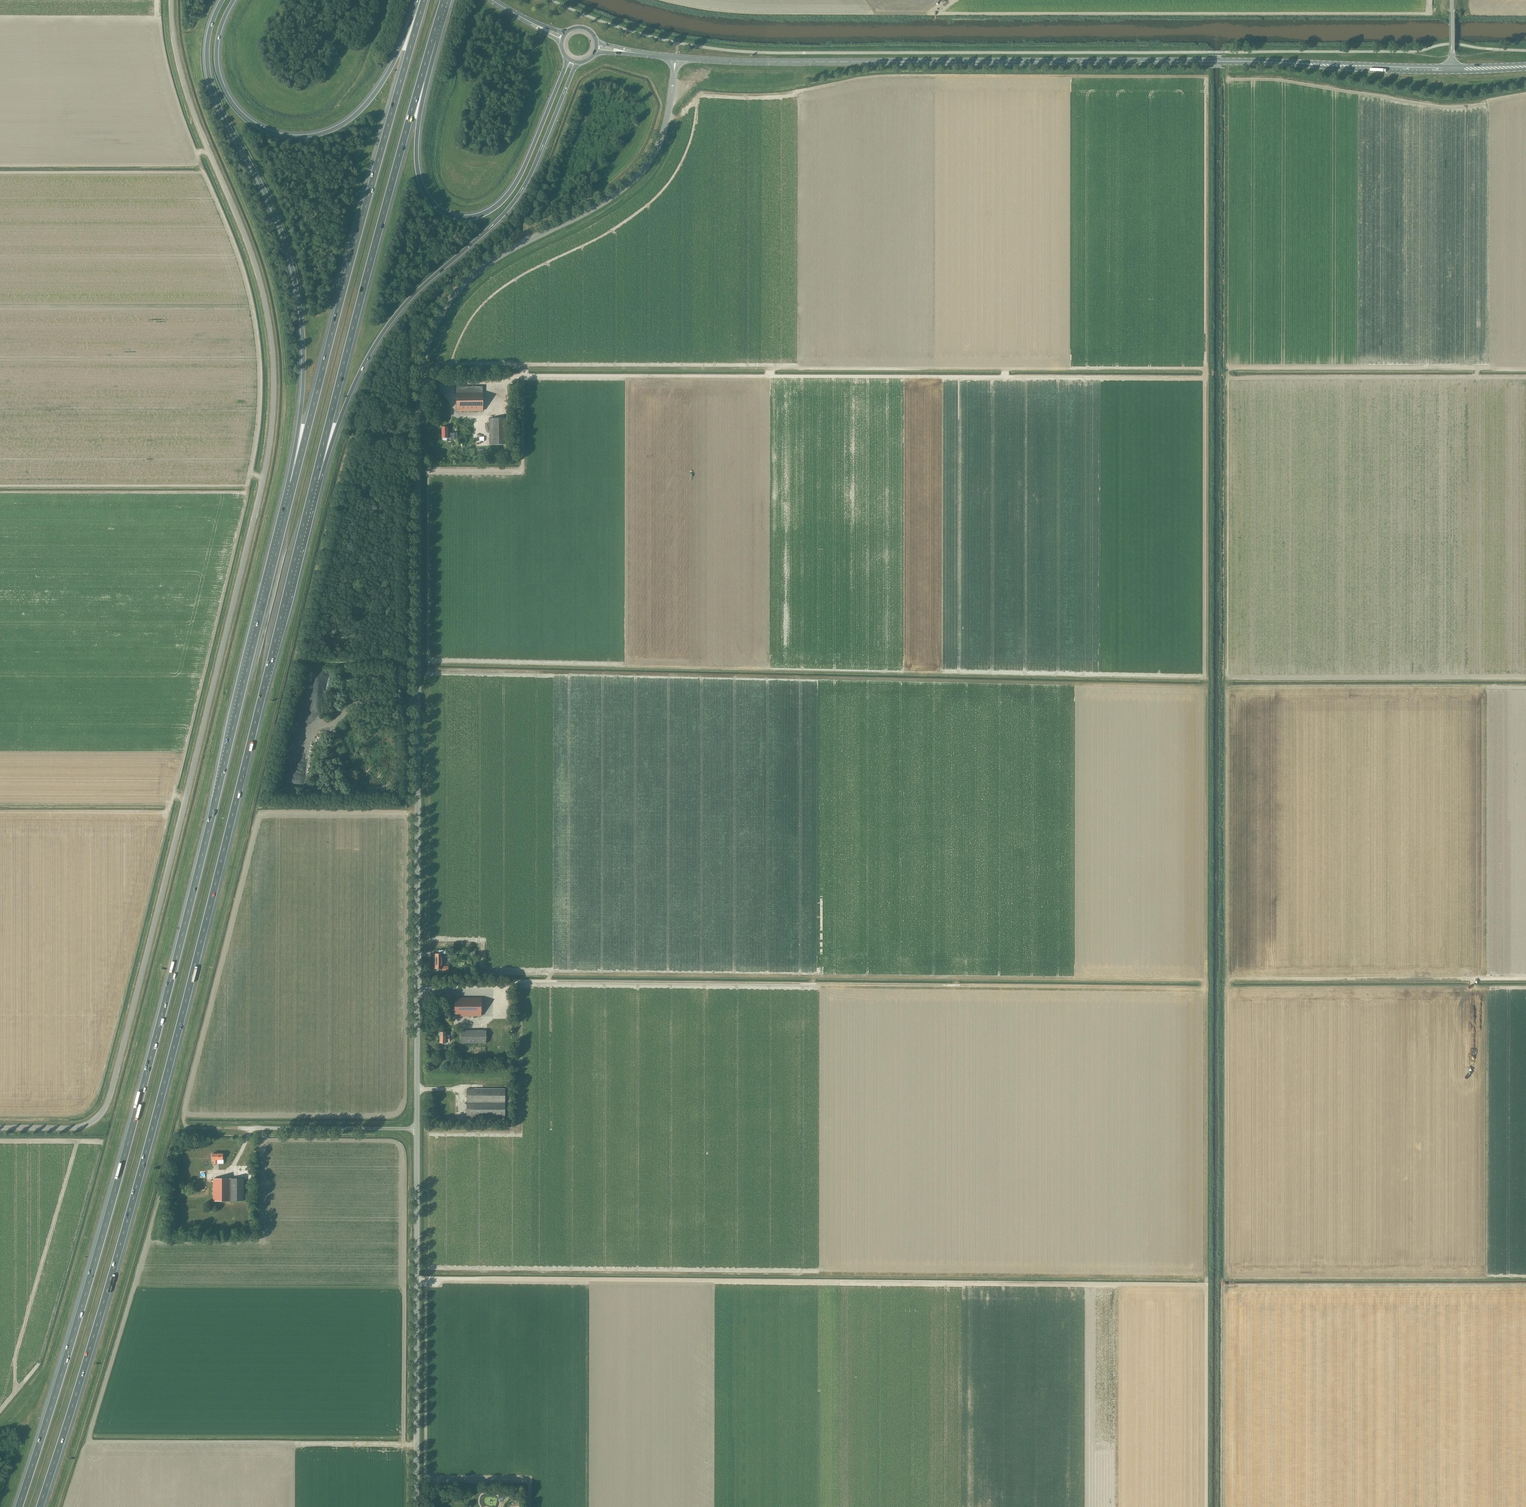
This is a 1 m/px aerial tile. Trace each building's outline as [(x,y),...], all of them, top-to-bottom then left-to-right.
[(483,411),(483,393),(483,386),(456,387),(456,393),(457,411),(483,411)] [(508,419),(490,419),(490,445),(508,445),(508,419)] [(455,433),(452,433),(448,433),(448,427),(442,427),(442,438),(448,438),(448,439),(455,439),(455,433)] [(442,966),(442,957),(442,954),(435,954),(435,969),(443,969),(443,972),(448,972),(448,966),(442,966)] [(481,1016),(481,998),(455,998),(455,1016),(481,1016)] [(486,1031),(461,1031),(461,1043),(486,1043),(486,1031)] [(450,1041),(450,1038),(446,1038),(446,1032),(440,1032),(440,1043),(446,1043),(446,1041),(450,1041)] [(505,1089),(467,1089),(467,1117),(505,1117),(505,1089)] [(223,1160),(223,1154),(212,1154),(212,1160),(214,1160),(214,1164),(217,1164),(217,1160),(223,1160)] [(243,1201),(243,1179),(213,1179),(213,1201),(243,1201)]
